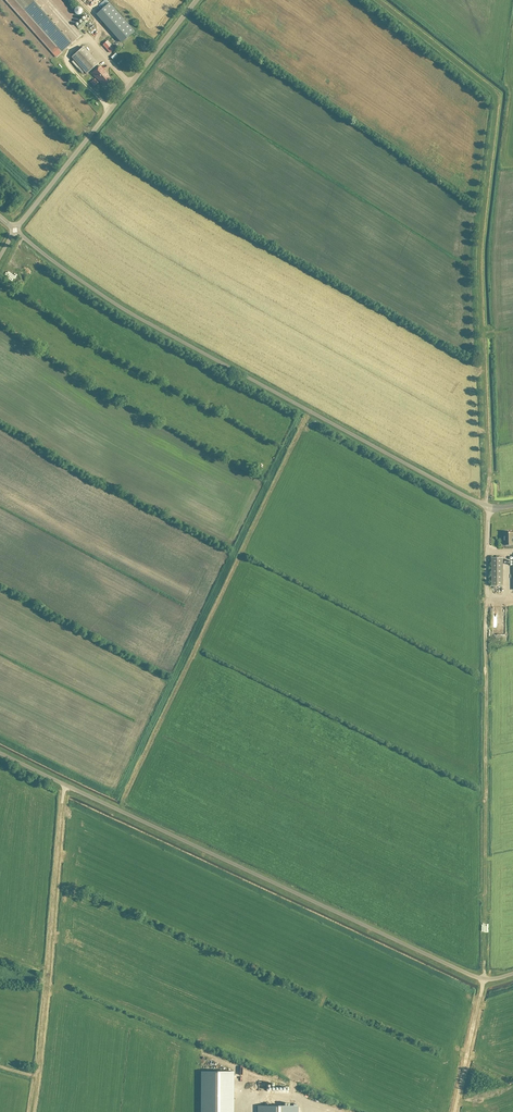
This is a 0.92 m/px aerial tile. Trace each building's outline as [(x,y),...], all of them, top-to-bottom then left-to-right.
[(60,0),(14,0),(62,54),(82,36),(73,26),(79,21),(60,0)] [(84,14),(79,9),(73,14),(78,19),(84,14)] [(102,48),(101,49),(105,56),(113,52),(107,38),(99,42),(102,48)] [(84,49),(72,59),(87,76),(99,66),(84,49)] [(111,80),(107,75),(107,74),(101,67),(93,75),(97,79),(98,79),(104,87),(111,80)] [(504,533),(504,545),(506,545),(506,546),(511,546),(511,545),(512,545),(512,533),(504,533)] [(502,558),(492,558),(492,586),(503,586),(502,558)] [(200,1073),(200,1111),(233,1111),(232,1073),(200,1073)]
